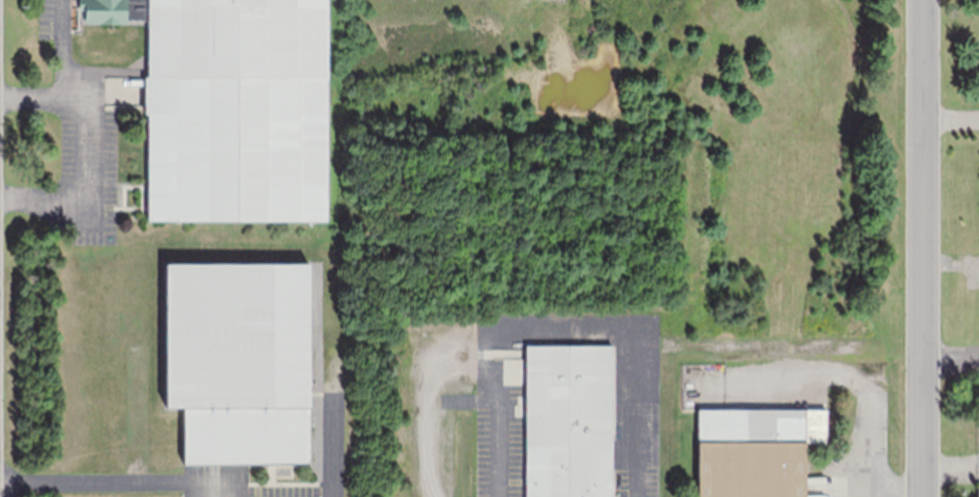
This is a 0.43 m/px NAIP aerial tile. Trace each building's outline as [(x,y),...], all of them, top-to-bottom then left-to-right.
[(79,9),(79,0),(327,0),(327,220),(148,220),(148,113),(145,113),(145,103),(145,76),(148,76),(148,66),(148,21),(127,21),(127,22),(121,22),(121,23),(101,23),(101,22),(85,22),(85,9),(79,9)] [(166,378),(166,344),(166,264),(309,263),(309,464),(247,464),(186,464),(185,464),(184,407),(166,407),(166,378)] [(612,345),(612,496),(525,496),(526,345),(612,345)] [(805,476),(805,496),(698,496),(698,408),(826,409),(826,442),(805,442),(805,476)]
